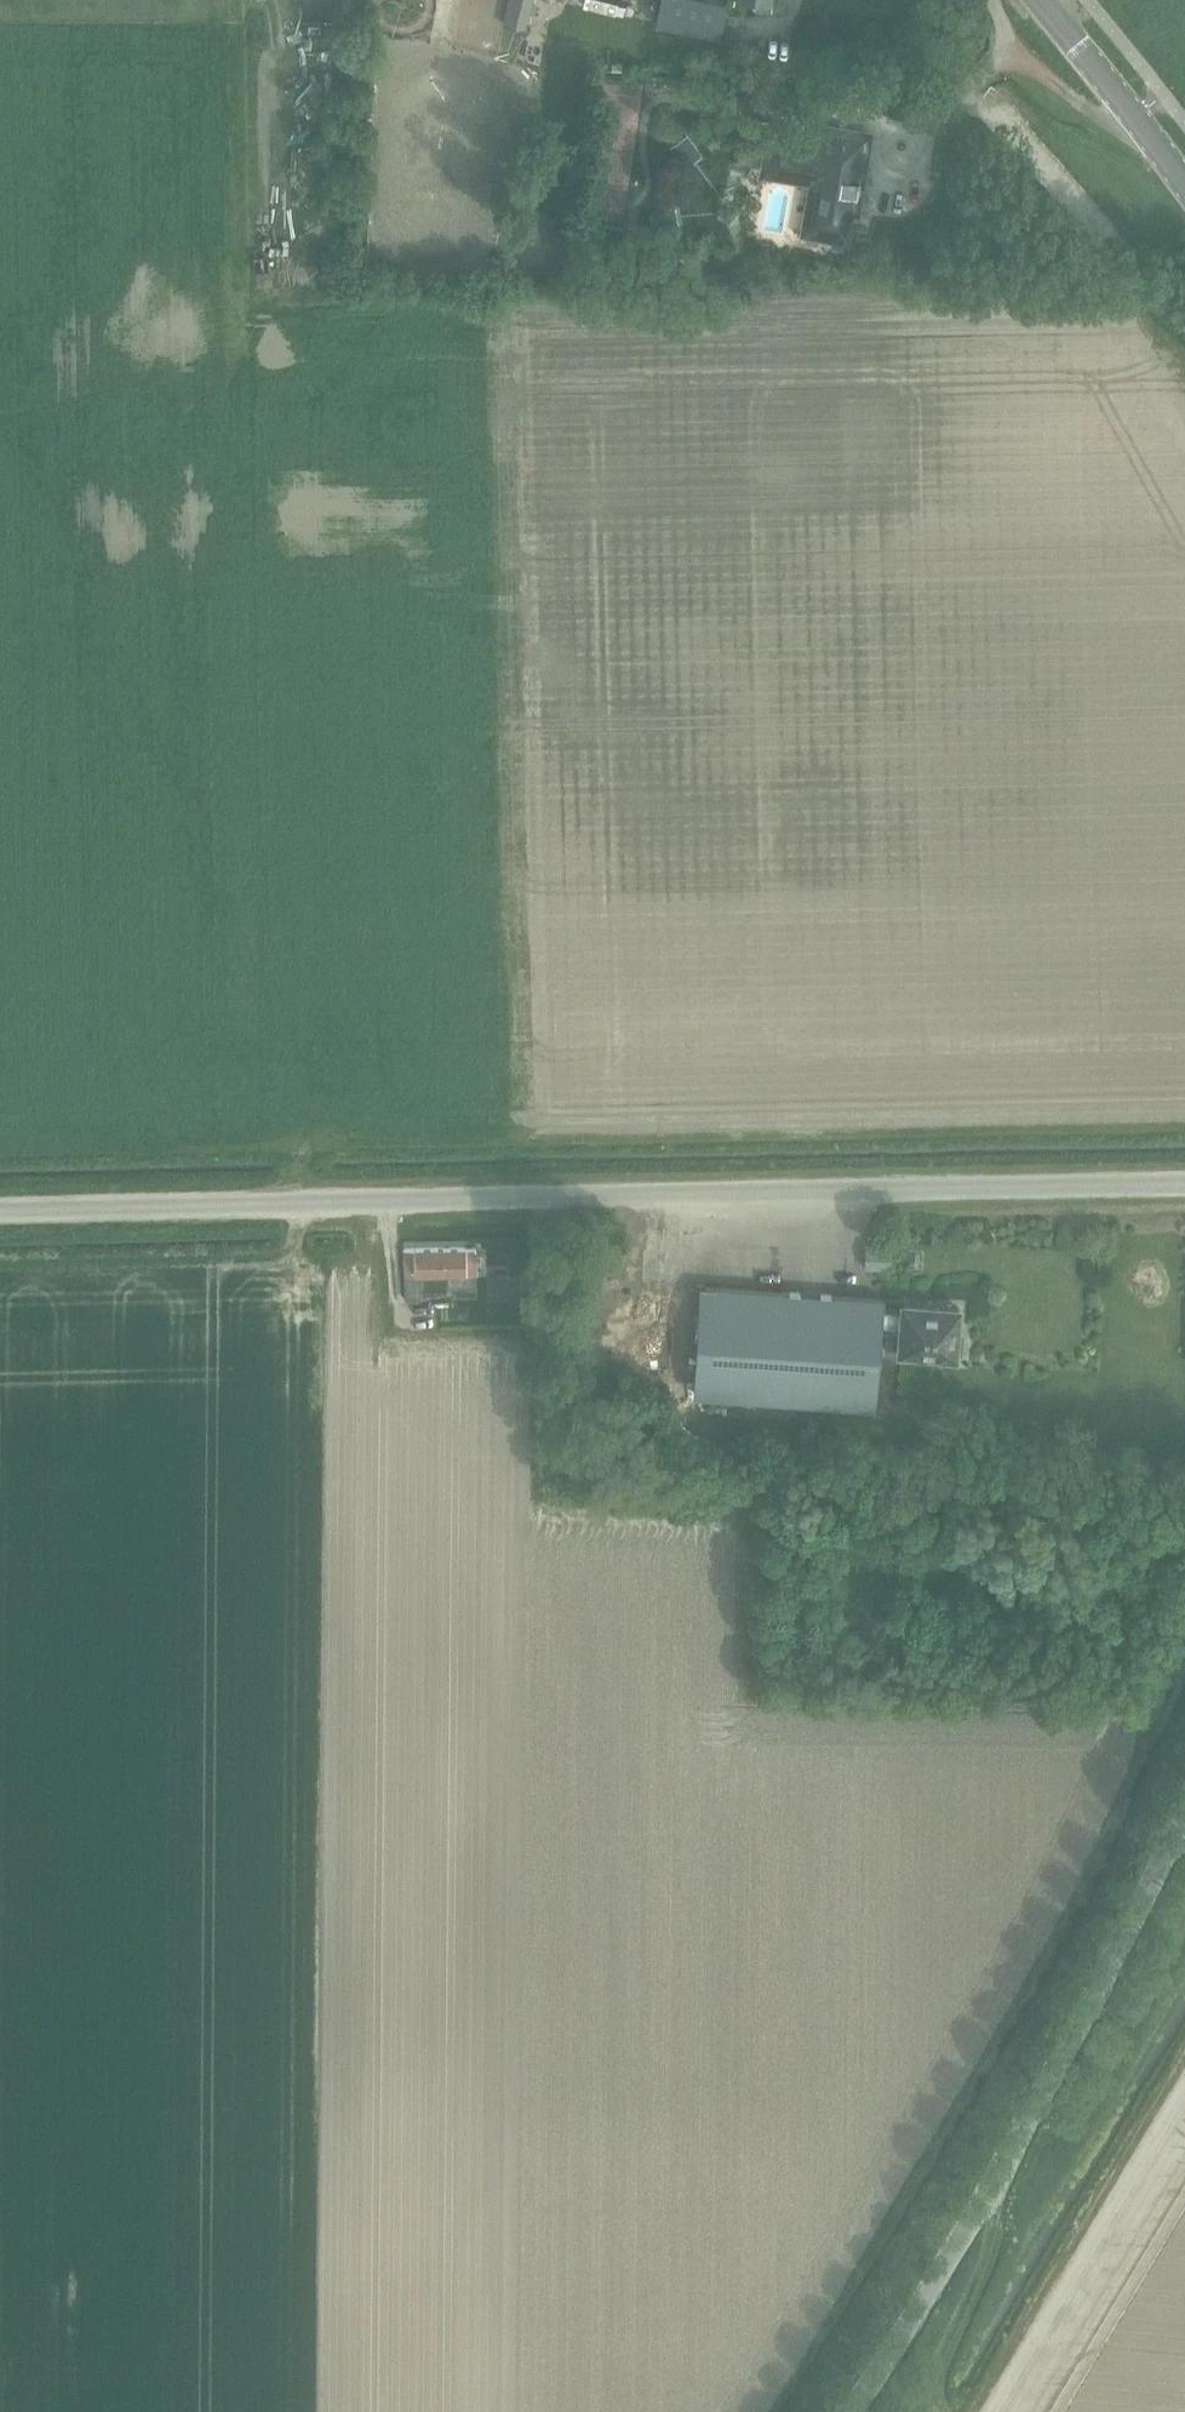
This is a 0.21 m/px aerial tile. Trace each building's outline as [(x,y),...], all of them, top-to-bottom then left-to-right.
[(433,0),(360,0),(360,25),(433,24),(433,0)] [(532,0),(509,0),(504,24),(526,28),(532,0)] [(725,4),(708,0),(661,0),(656,24),(718,37),(725,4)] [(752,117),(749,137),(769,140),(770,135),(775,136),(777,126),(771,125),(772,121),(752,117)] [(769,143),(764,172),(813,181),(805,232),(850,240),(854,220),(856,220),(857,215),(855,214),(868,135),(823,127),(818,152),(769,143)] [(687,137),(670,148),(682,166),(699,155),(687,137)] [(742,161),(750,163),(752,152),(744,150),(742,161)] [(672,209),(650,214),(654,232),(676,227),(672,209)] [(891,1269),(892,1246),(865,1245),(865,1268),(891,1269)] [(419,1273),(464,1273),(476,1272),(476,1247),(404,1248),(405,1299),(420,1299),(419,1273)] [(960,1352),(962,1334),(956,1333),(958,1306),(902,1302),(901,1310),(882,1309),(883,1299),(704,1287),(697,1394),(874,1406),(880,1328),(900,1329),(898,1350),(954,1354),(954,1352),(960,1352)]
